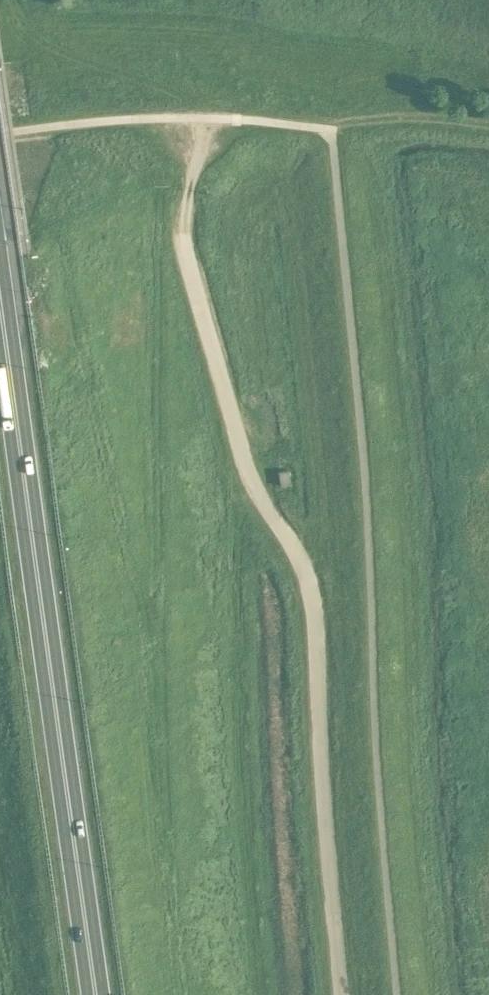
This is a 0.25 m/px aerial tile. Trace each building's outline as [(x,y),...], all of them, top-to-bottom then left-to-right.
[(279,482),(289,480),(287,466),(277,468),(279,482)]
